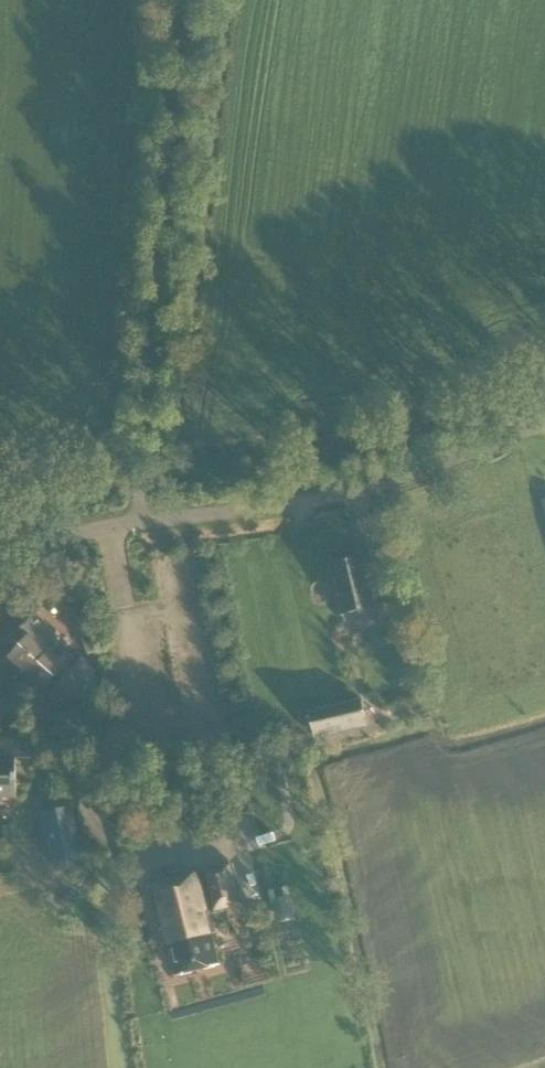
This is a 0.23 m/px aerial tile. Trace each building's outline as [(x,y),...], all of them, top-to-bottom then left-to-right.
[(332,567),(343,615),(374,608),(363,560),(332,567)] [(65,617),(82,632),(90,623),(73,608),(65,617)] [(8,657),(41,687),(45,690),(56,677),(61,682),(50,693),(56,699),(87,698),(99,683),(75,659),(67,667),(44,647),(55,635),(33,615),(14,636),(21,643),(8,657)] [(316,738),(339,733),(341,743),(370,736),(362,701),(310,713),(316,738)] [(15,798),(15,759),(32,759),(32,739),(0,740),(0,798),(15,798)] [(73,807),(44,812),(53,862),(82,857),(73,807)] [(214,915),(244,907),(233,867),(150,887),(165,947),(170,946),(178,977),(221,966),(213,935),(218,934),(214,915)]
